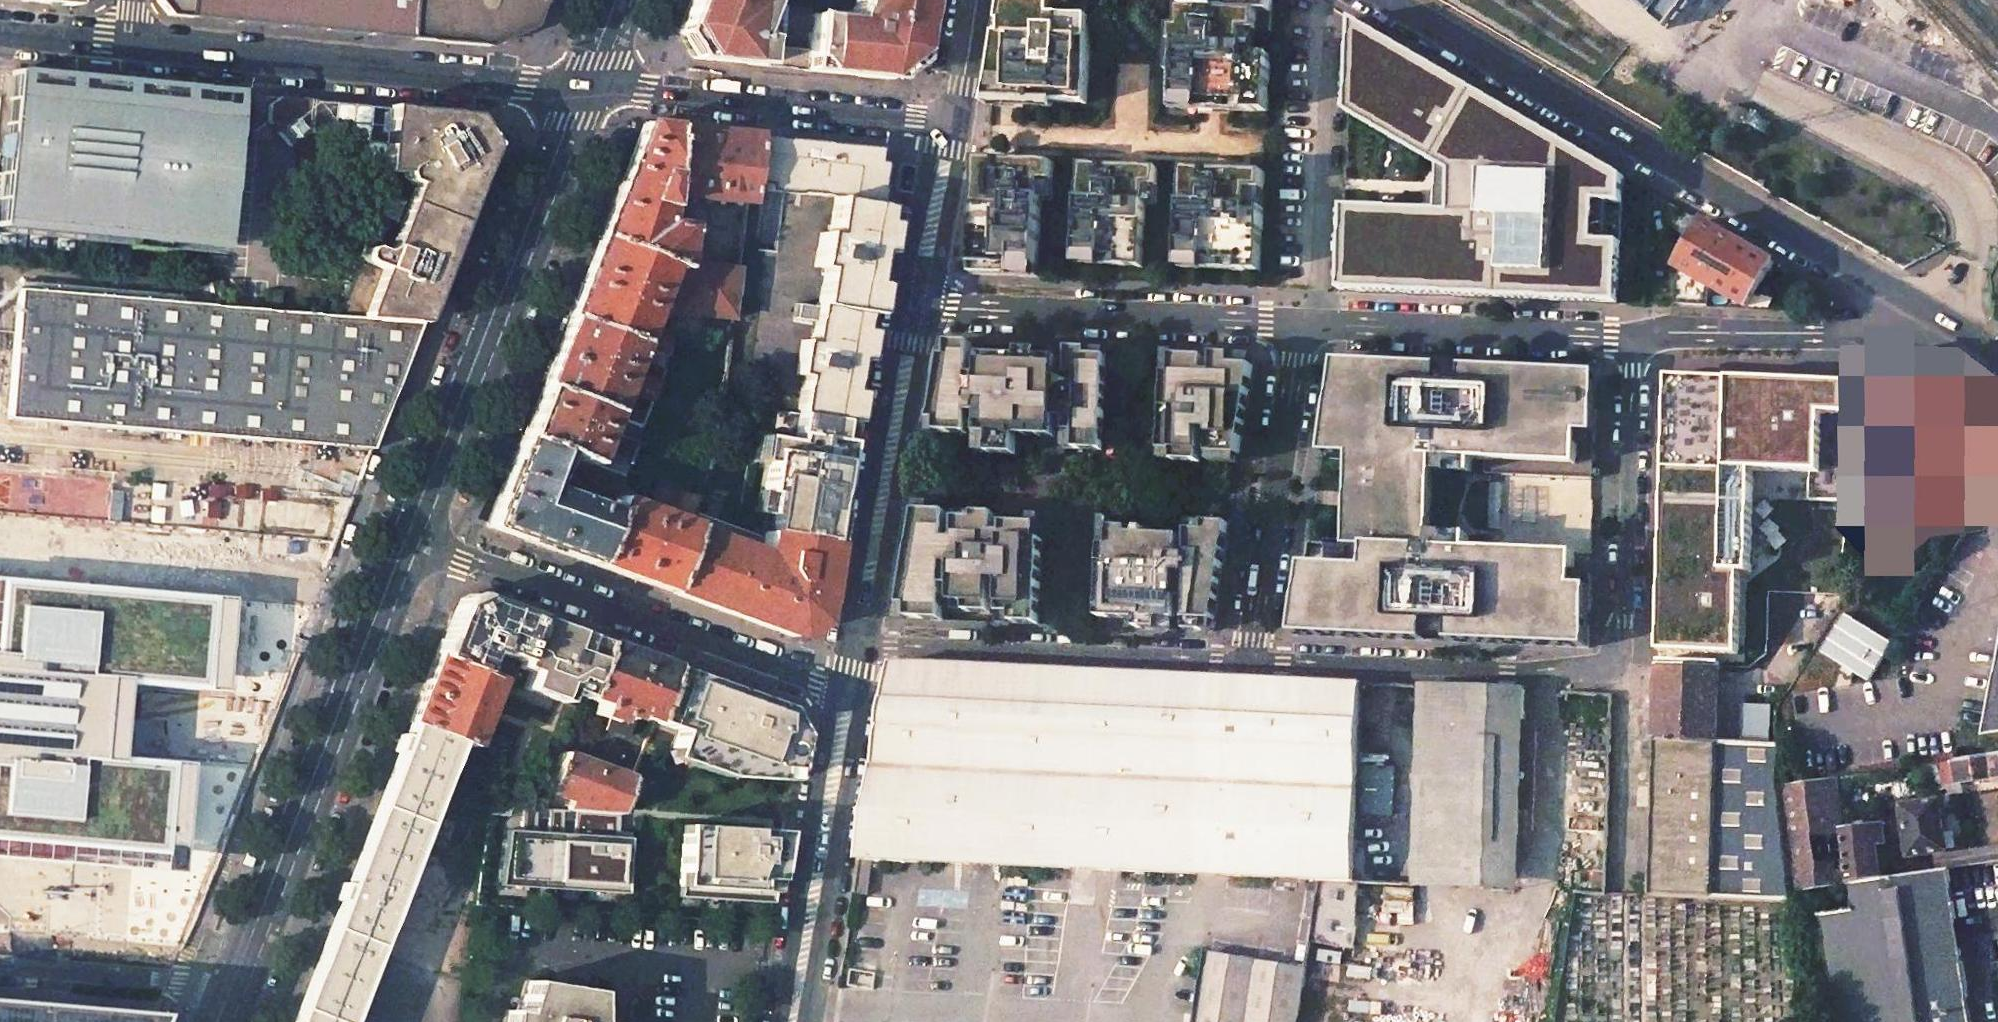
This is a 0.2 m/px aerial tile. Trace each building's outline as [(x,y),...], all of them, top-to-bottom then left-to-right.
[(157,1),(169,15),(379,35),(489,46),(532,27),(542,2),(545,2),(546,0),(157,0),(157,1)] [(678,33),(690,57),(750,63),(757,64),(760,45),(761,38),(753,37),(750,33),(761,9),(764,0),(691,0),(678,33)] [(803,49),(801,68),(806,69),(891,78),(912,59),(924,0),(859,0),(858,5),(853,5),(850,22),(806,16),(804,31),(803,49)] [(987,100),(991,100),(1087,105),(1092,18),(1087,18),(1088,8),(1039,0),(1004,0),(987,100)] [(1187,9),(1259,12),(1272,13),(1273,0),(1187,0),(1187,9)] [(1256,54),(1257,32),(1259,12),(1187,9),(1187,10),(1181,10),(1180,28),(1173,28),(1171,74),(1178,75),(1177,100),(1199,102),(1199,110),(1222,111),(1232,112),(1232,103),(1249,104),(1248,112),(1268,113),(1271,55),(1270,55),(1256,54)] [(1622,161),(1351,14),(1347,105),(1441,165),(1438,211),(1345,205),(1341,288),(1618,297),(1620,234),(1594,232),(1596,197),(1621,198),(1622,161)] [(803,49),(760,45),(757,64),(801,68),(803,49)] [(11,70),(4,140),(2,139),(1,155),(3,155),(2,173),(1,185),(0,192),(0,227),(128,240),(128,248),(160,250),(160,243),(221,249),(231,131),(232,117),(185,112),(187,87),(140,83),(11,70)] [(479,115),(278,96),(270,105),(267,121),(279,135),(290,147),(307,134),(335,137),(351,156),(383,195),(402,203),(395,222),(374,214),(331,315),(420,323),(492,137),(479,115)] [(1199,102),(1177,100),(1176,109),(1199,110),(1199,102)] [(1249,104),(1232,103),(1232,112),(1248,112),(1249,104)] [(670,126),(643,123),(598,239),(666,264),(674,267),(675,267),(676,260),(677,260),(681,225),(658,223),(661,203),(667,203),(668,195),(661,194),(670,126)] [(755,134),(670,126),(661,194),(668,195),(746,203),(749,181),(755,134)] [(851,144),(755,134),(749,181),(794,187),(794,193),(834,199),(828,232),(820,231),(814,265),(822,267),(809,340),(802,340),(796,375),(804,378),(797,413),(851,424),(855,405),(851,404),(858,360),(862,360),(865,345),(861,345),(866,314),(870,315),(873,297),(869,297),(876,253),(881,253),(883,237),(879,236),(883,206),(876,205),(877,187),(870,185),(876,149),(851,144)] [(1038,276),(1039,268),(1042,200),(1053,200),(1054,164),(977,160),(973,273),(998,274),(1038,276)] [(1158,168),(1081,165),(1076,255),(1076,264),(1119,266),(1142,267),(1145,205),(1156,206),(1158,168)] [(1264,209),(1265,192),(1266,174),(1184,170),(1180,260),(1180,268),(1241,272),(1261,273),(1264,209)] [(1701,225),(1677,267),(1748,307),(1774,262),(1703,222),(1701,225)] [(652,326),(643,322),(666,264),(598,239),(567,316),(665,354),(667,333),(651,327),(652,326)] [(738,267),(677,260),(676,260),(675,267),(674,267),(668,311),(731,319),(738,267)] [(276,289),(263,289),(262,304),(275,305),(276,289)] [(567,316),(540,386),(608,413),(618,387),(638,395),(628,421),(641,426),(665,365),(666,355),(665,354),(567,316)] [(956,343),(947,342),(931,432),(970,434),(970,421),(980,421),(979,435),(978,453),(1017,455),(1017,448),(1018,436),(1056,438),(1056,431),(1066,432),(1065,449),(1104,451),(1108,356),(1090,355),(1090,348),(1070,348),(1069,374),(1059,373),(1060,352),(1022,350),(1022,357),(983,355),(982,375),(973,374),(974,343),(956,343)] [(1255,356),(1215,354),(1214,373),(1205,372),(1206,358),(1174,356),(1173,374),(1166,374),(1163,451),(1175,451),(1175,461),(1201,462),(1203,431),(1212,432),(1211,454),(1240,456),(1255,356)] [(1958,497),(1980,512),(1997,485),(1997,399),(1954,363),(1879,360),(1879,369),(1854,368),(1853,384),(1848,478),(1848,495),(1846,520),(1860,520),(1860,528),(1888,559),(1922,528),(1933,523),(1932,513),(1920,435),(1912,436),(1911,428),(1922,427),(1963,455),(1954,469),(1958,497)] [(1304,566),(1294,635),(1586,647),(1588,592),(1572,592),(1574,554),(1427,548),(1431,456),(1575,462),(1577,438),(1592,438),(1595,372),(1337,362),(1322,456),(1352,456),(1346,548),(1365,548),(1365,569),(1304,566)] [(1848,495),(1853,384),(1665,378),(1658,653),(1735,656),(1738,563),(1748,564),(1751,467),(1807,468),(1804,495),(1848,495)] [(540,386),(520,437),(622,476),(624,468),(634,445),(641,426),(628,421),(608,413),(540,386)] [(791,533),(832,541),(844,472),(851,424),(797,413),(776,532),(791,533)] [(485,526),(589,563),(609,508),(549,486),(552,474),(614,497),(622,476),(520,437),(485,526)] [(634,445),(624,468),(636,472),(645,448),(634,445)] [(1590,521),(1591,480),(1547,478),(1546,520),(1590,521)] [(646,509),(614,497),(609,508),(589,563),(667,591),(690,525),(665,516),(675,487),(655,480),(646,509)] [(667,591),(795,637),(817,623),(832,541),(791,533),(776,532),(765,531),(763,537),(695,511),(690,525),(667,591)] [(948,512),(917,511),(899,618),(944,621),(945,586),(955,586),(954,612),(992,613),(993,593),(1003,594),(1001,623),(1040,624),(1043,540),(1039,540),(1040,525),(1005,524),(1005,534),(995,533),(996,523),(996,514),(958,512),(957,540),(947,539),(948,512)] [(1146,529),(1104,527),(1100,618),(1138,619),(1138,628),(1177,630),(1178,599),(1187,599),(1186,630),(1213,631),(1230,524),(1207,523),(1207,531),(1190,530),(1189,549),(1180,548),(1180,537),(1146,535),(1146,529)] [(190,870),(200,762),(131,757),(138,686),(238,694),(245,597),(0,575),(0,855),(190,870)] [(534,617),(474,595),(455,604),(435,656),(473,671),(481,653),(491,658),(496,654),(498,654),(488,677),(497,681),(506,685),(514,668),(534,617)] [(1868,682),(1892,643),(1845,614),(1820,653),(1868,682)] [(600,641),(534,617),(514,668),(519,670),(515,684),(556,698),(560,688),(581,696),(600,641)] [(671,667),(600,641),(581,696),(599,702),(594,714),(608,718),(604,729),(625,737),(633,714),(652,721),(671,667)] [(473,671),(435,656),(409,723),(456,742),(469,747),(497,681),(488,677),(473,671)] [(1985,725),(1983,732),(1997,730),(1997,658),(1985,725)] [(1360,682),(891,663),(853,894),(862,895),(868,896),(871,875),(874,859),(1320,881),(1352,883),(1360,682)] [(1719,666),(1657,663),(1656,695),(1650,894),(1790,902),(1789,895),(1777,787),(1778,743),(1777,743),(1717,740),(1719,666)] [(781,706),(671,667),(644,744),(665,752),(663,762),(720,781),(790,783),(799,735),(781,706)] [(1525,690),(1420,685),(1410,885),(1518,889),(1525,690)] [(1769,737),(1769,705),(1739,705),(1739,736),(1769,737)] [(422,829),(433,833),(455,777),(444,772),(456,742),(409,723),(292,1021),(346,1021),(422,829)] [(632,778),(561,752),(540,813),(618,817),(632,778)] [(1942,762),(1945,784),(1957,783),(1997,777),(1997,753),(1955,760),(1942,762)] [(1799,784),(1777,787),(1789,895),(1849,886),(1844,832),(1838,778),(1799,784)] [(1939,802),(1902,806),(1909,857),(1946,852),(1939,802)] [(504,831),(497,888),(625,897),(630,823),(618,821),(618,817),(507,811),(507,831),(504,831)] [(785,828),(677,822),(672,900),(770,906),(785,828)] [(1884,826),(1844,832),(1849,886),(1884,880),(1880,847),(1887,843),(1884,826)] [(1849,886),(1853,911),(1820,916),(1835,1021),(1971,1021),(1963,966),(1948,869),(1884,880),(1849,886)] [(1303,991),(1204,977),(1197,1021),(1298,1021),(1303,991)] [(525,980),(511,1021),(592,1021),(593,991),(525,980)] [(41,1004),(0,1001),(0,1021),(37,1021),(41,1004)] [(41,1004),(37,1021),(145,1021),(148,1014),(41,1004)]
